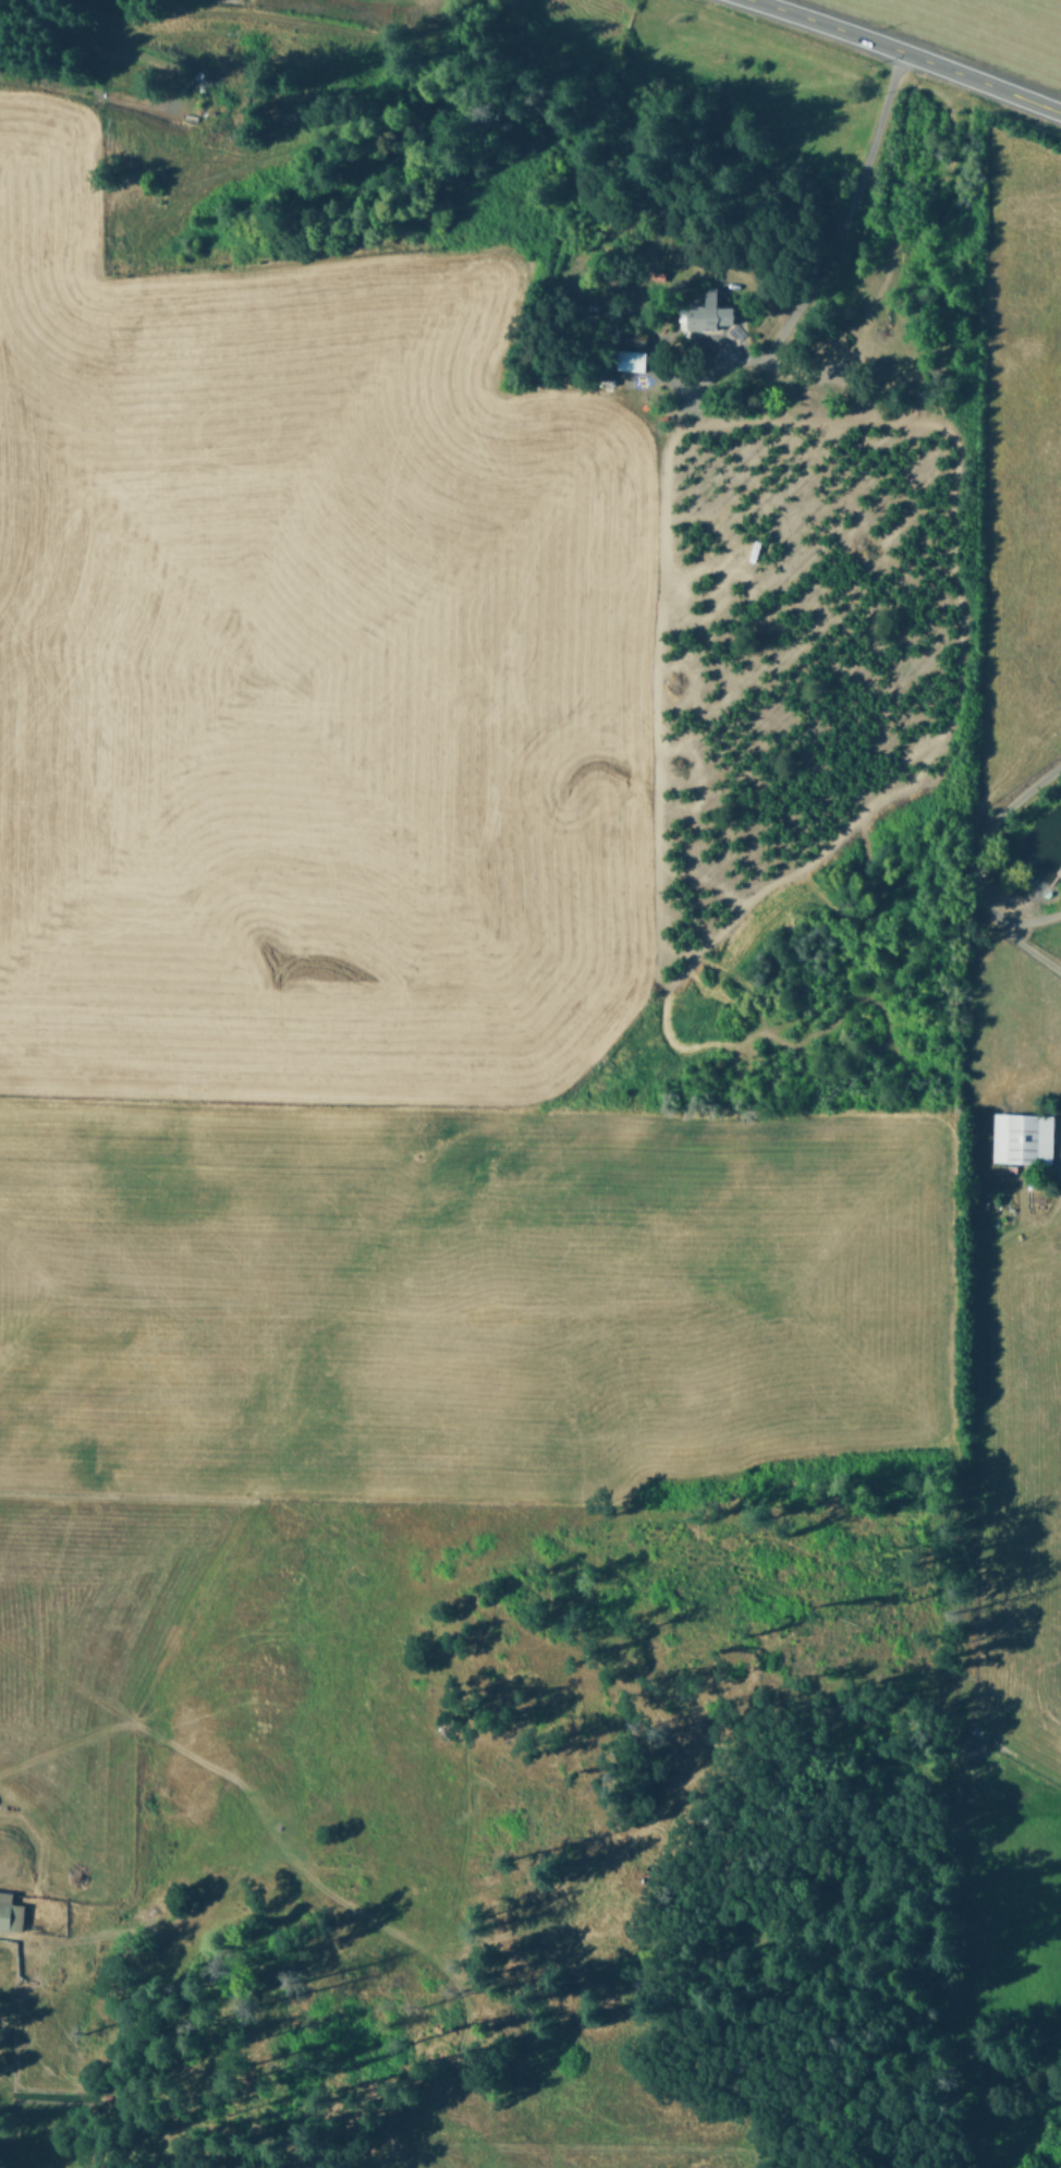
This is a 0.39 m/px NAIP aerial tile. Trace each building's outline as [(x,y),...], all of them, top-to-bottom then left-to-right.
[(721,305),(722,288),(709,288),(708,305),(695,305),(694,325),(742,327),(743,306),(721,305)] [(1053,1114),(994,1112),(993,1161),(1051,1163),(1053,1114)] [(0,1890),(0,1929),(27,1931),(29,1904),(17,1903),(17,1891),(0,1890)]
